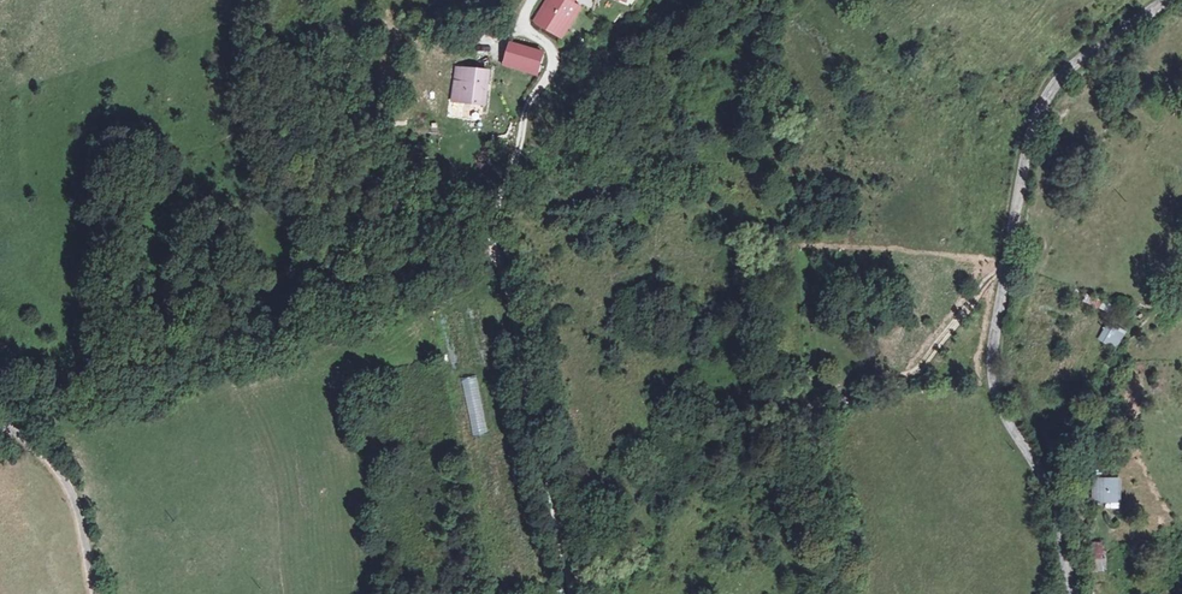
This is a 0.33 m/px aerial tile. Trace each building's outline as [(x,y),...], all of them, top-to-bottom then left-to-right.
[(567,0),(547,0),(535,24),(565,39),(581,7),(576,5),(567,0)] [(545,53),(511,44),(505,66),(539,75),(545,53)] [(454,108),(487,110),(489,70),(457,68),(454,108)] [(1099,339),(1109,346),(1118,332),(1107,325),(1099,339)] [(477,376),(461,379),(473,436),(488,433),(477,376)] [(1091,502),(1120,502),(1120,477),(1091,477),(1091,502)] [(1108,504),(1109,519),(1117,518),(1115,503),(1108,504)] [(1104,571),(1104,542),(1086,542),(1086,571),(1104,571)]
